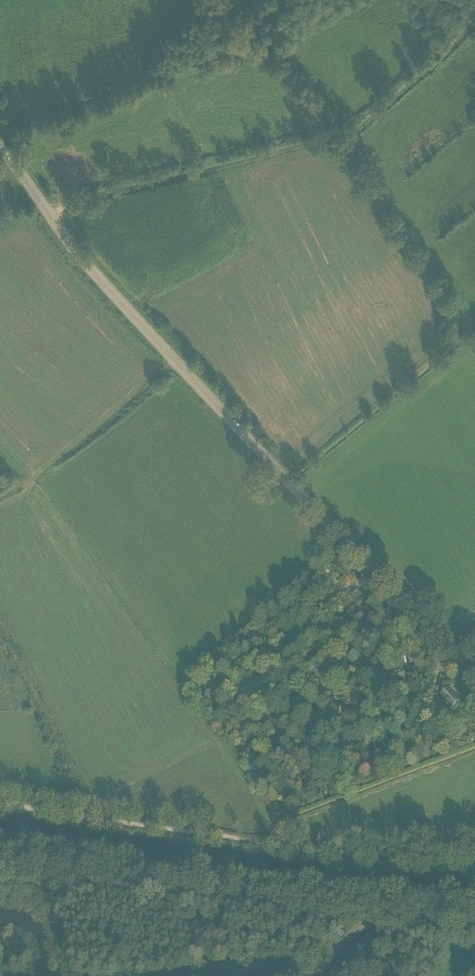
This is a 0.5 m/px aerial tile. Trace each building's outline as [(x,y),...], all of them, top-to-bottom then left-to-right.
[(433,705),(444,718),(463,700),(452,687),(433,705)]
